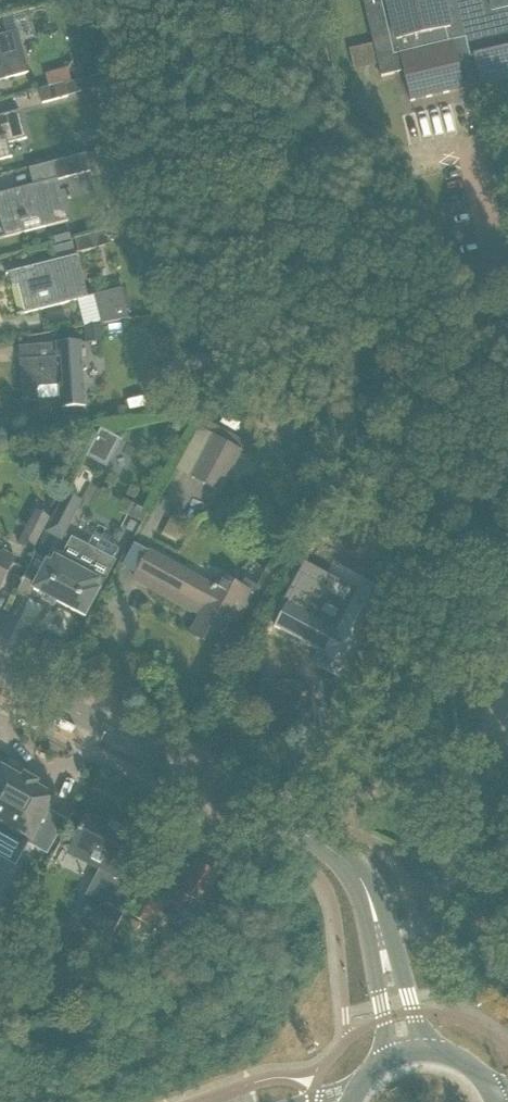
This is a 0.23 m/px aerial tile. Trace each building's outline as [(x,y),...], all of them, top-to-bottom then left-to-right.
[(373,43),(378,64),(381,77),(403,71),(410,101),(464,88),(480,84),(482,94),(507,88),(507,0),(363,0),(373,43)] [(28,73),(17,31),(0,35),(0,80),(28,73)] [(373,43),(349,49),(354,70),(358,69),(378,64),(373,43)] [(49,87),(39,90),(43,103),(67,96),(64,83),(49,87)] [(25,138),(18,110),(0,115),(0,160),(11,157),(7,143),(25,138)] [(85,153),(53,161),(58,178),(58,179),(90,171),(85,153)] [(0,194),(0,215),(6,237),(25,232),(23,223),(42,218),(45,227),(68,221),(57,178),(33,185),(0,194)] [(91,233),(76,237),(79,251),(94,247),(91,233)] [(26,313),(87,297),(76,255),(9,272),(12,287),(18,285),(26,313)] [(102,324),(128,317),(120,288),(94,295),(102,324)] [(60,410),(85,408),(81,342),(19,346),(20,360),(23,402),(38,401),(37,387),(59,386),(60,410)] [(220,493),(245,443),(209,424),(205,431),(197,427),(175,471),(220,493)] [(107,468),(122,440),(101,428),(86,457),(107,468)] [(46,533),(65,493),(64,492),(61,498),(55,510),(50,519),(36,511),(18,545),(33,553),(44,532),(46,533)] [(51,493),(45,504),(55,510),(61,498),(51,493)] [(61,541),(82,501),(65,493),(46,533),(61,541)] [(53,551),(33,589),(47,596),(45,599),(53,604),(55,600),(85,616),(105,579),(105,578),(114,561),(87,547),(78,564),(62,556),(53,551)] [(16,557),(2,550),(0,553),(0,587),(16,557)] [(137,575),(135,580),(193,611),(193,610),(202,615),(192,634),(215,646),(229,620),(237,624),(247,605),(253,594),(261,598),(275,573),(267,568),(257,586),(245,579),(241,587),(220,575),(214,586),(150,551),(150,552),(137,575)] [(301,577),(274,627),(316,649),(323,653),(322,656),(321,655),(318,661),(318,662),(316,666),(329,673),(341,680),(342,678),(352,659),(360,644),(365,647),(390,601),(360,584),(347,609),(337,603),(322,595),(326,590),(301,577)] [(264,625),(227,695),(262,713),(298,644),(264,625)] [(1,823),(0,824),(0,832),(23,845),(27,837),(31,840),(55,798),(35,787),(37,783),(25,776),(22,780),(2,768),(0,772),(0,822),(1,823)] [(78,834),(67,855),(98,871),(84,898),(89,901),(77,924),(103,937),(109,941),(121,918),(103,909),(117,883),(131,855),(141,835),(119,824),(116,829),(88,815),(78,834)] [(188,861),(170,895),(224,924),(242,889),(188,861)] [(166,903),(140,889),(123,920),(150,934),(166,903)]
